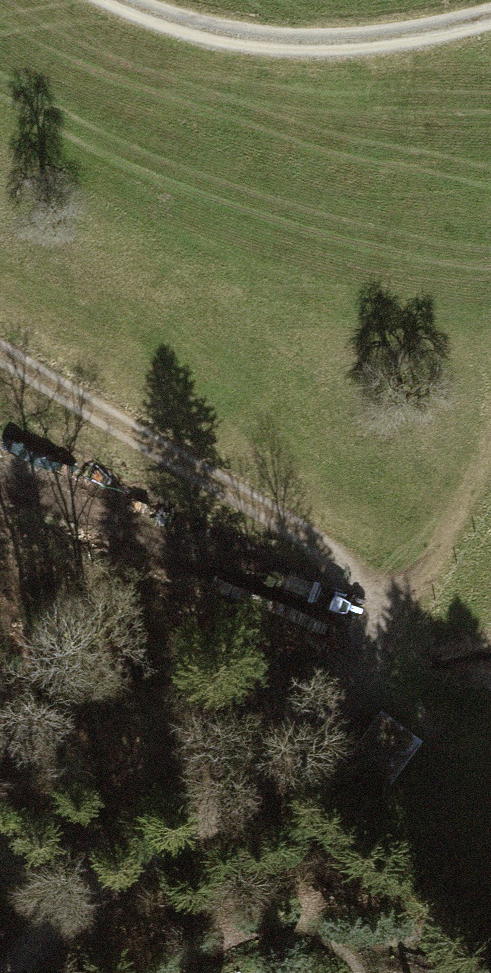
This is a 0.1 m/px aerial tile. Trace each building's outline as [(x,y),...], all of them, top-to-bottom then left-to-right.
[(412,740),(379,717),(350,757),(348,755),(328,783),(366,811),(385,783),(382,781),(412,740)]
